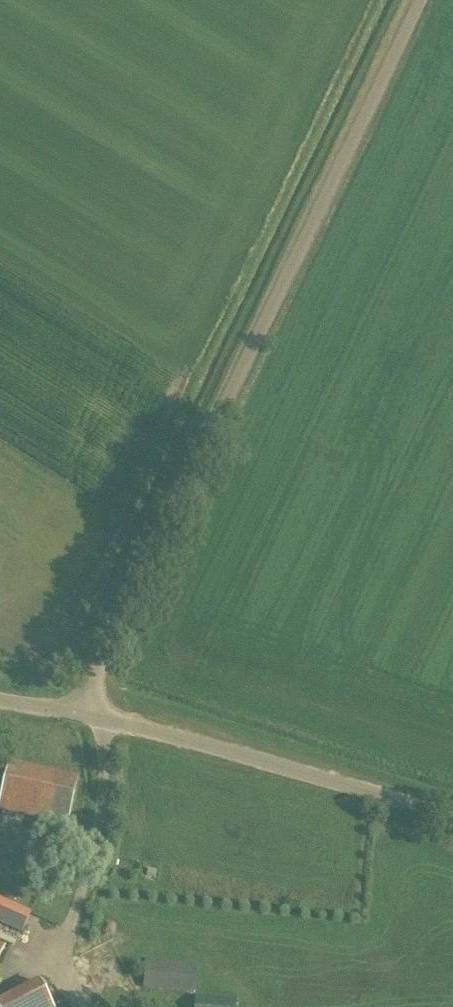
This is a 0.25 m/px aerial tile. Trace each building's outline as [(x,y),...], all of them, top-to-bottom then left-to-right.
[(79,776),(9,760),(0,799),(0,810),(68,827),(79,776)] [(30,912),(0,899),(0,923),(21,932),(30,912)] [(195,992),(198,964),(145,960),(143,988),(195,992)] [(39,980),(0,1000),(0,1006),(53,1006),(39,980)] [(237,999),(196,996),(195,1006),(236,1006),(237,999)]
